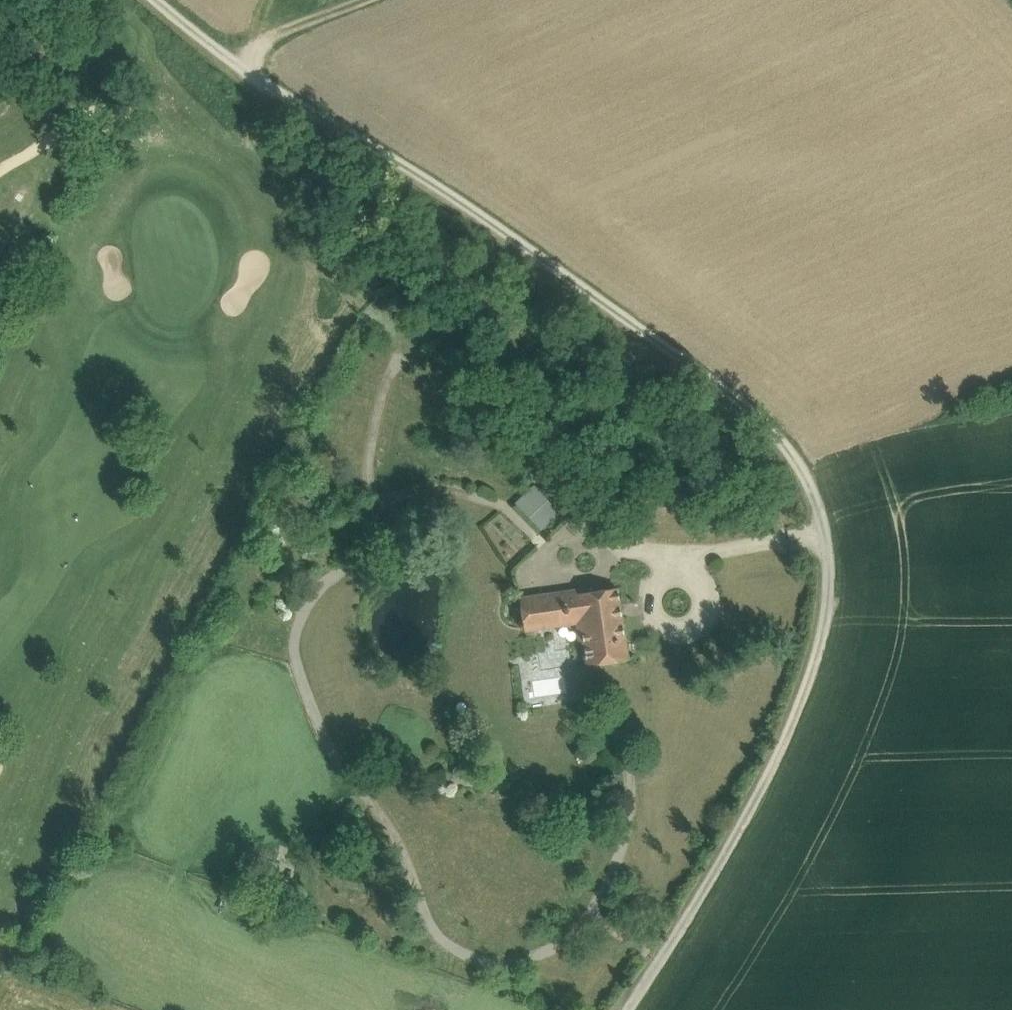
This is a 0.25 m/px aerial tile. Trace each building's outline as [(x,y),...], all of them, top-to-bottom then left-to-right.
[(517,505),(541,529),(558,512),(535,488),(517,505)] [(617,588),(546,598),(550,623),(580,618),(587,664),(627,659),(617,588)] [(520,602),(524,627),(550,623),(546,598),(520,602)]
